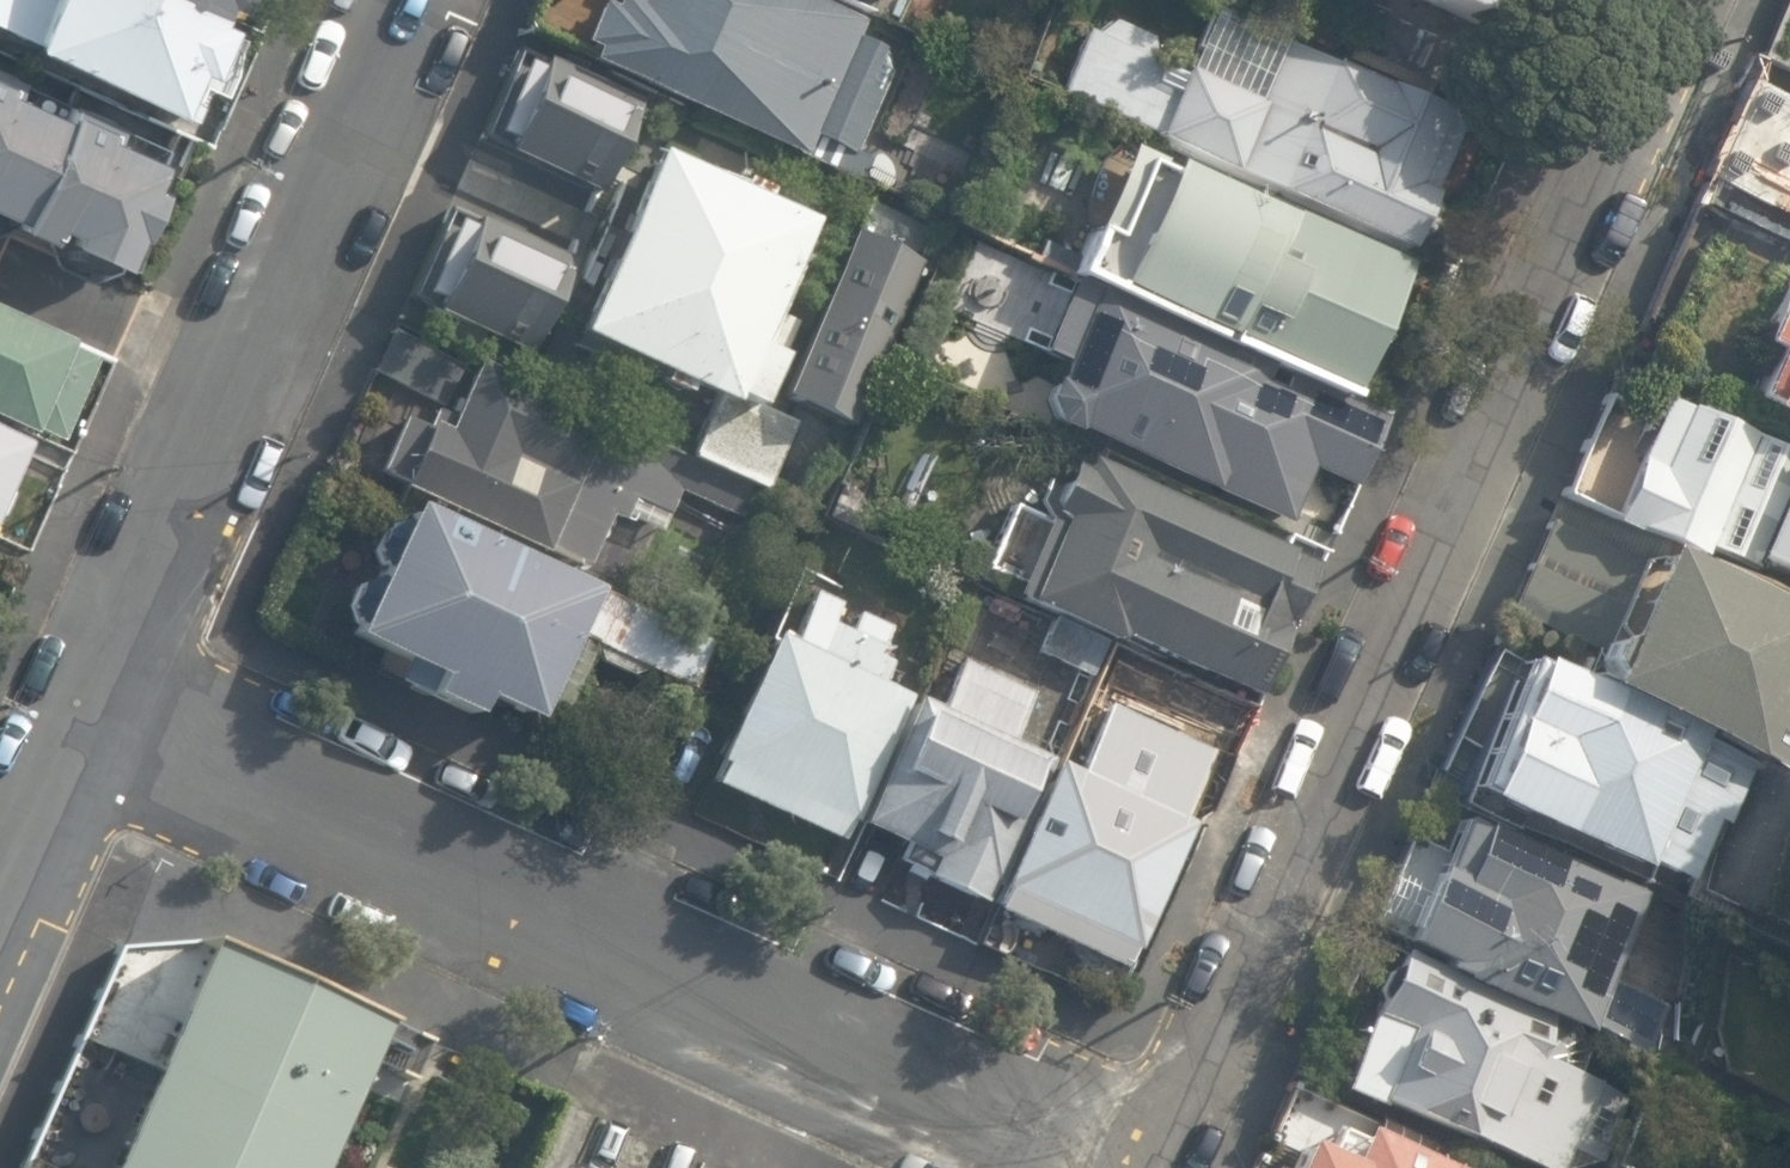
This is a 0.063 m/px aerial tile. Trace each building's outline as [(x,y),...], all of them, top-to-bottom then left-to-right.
[(173,0),(0,0),(0,20),(28,32),(21,49),(177,117),(219,20),(173,0)] [(822,0),(604,0),(582,51),(816,151),(823,134),(844,143),(887,43),(866,34),(872,21),(822,0)] [(1448,12),(1453,0),(1421,0),(1448,12)] [(1267,94),(1089,14),(1058,83),(1418,245),(1481,106),(1299,24),(1267,94)] [(495,139),(593,182),(633,93),(535,49),(495,139)] [(0,57),(0,208),(10,212),(65,85),(0,57)] [(171,131),(65,85),(10,212),(116,258),(171,131)] [(1413,262),(1131,134),(1070,268),(1352,396),(1413,262)] [(801,213),(645,144),(561,331),(718,401),(801,213)] [(427,299),(525,342),(564,253),(466,210),(427,299)] [(843,219),(770,383),(847,417),(921,253),(843,219)] [(1789,252),(1753,331),(1765,336),(1742,384),(1789,407),(1789,253),(1789,252)] [(1352,396),(1070,268),(1036,343),(1056,352),(1029,409),(1281,523),(1306,468),(1355,490),(1390,413),(1352,396)] [(0,313),(0,418),(40,435),(79,347),(0,313)] [(750,480),(469,356),(447,405),(428,396),(419,415),(402,408),(379,460),(396,468),(392,478),(578,560),(604,503),(618,509),(629,484),(663,499),(672,479),(738,507),(750,480)] [(1660,390),(1608,506),(1789,587),(1789,447),(1660,390)] [(0,430),(0,487),(21,439),(0,430)] [(1314,552),(1081,450),(1076,462),(1061,455),(1040,503),(1055,509),(1019,591),(1109,630),(1113,620),(1257,682),(1314,552)] [(705,624),(397,489),(337,624),(426,663),(418,680),(467,702),(475,684),(529,708),(566,622),(683,673),(705,624)] [(1789,727),(1789,605),(1561,506),(1518,605),(1612,646),(1599,676),(1778,754),(1789,727)] [(896,618),(790,571),(700,774),(843,838),(908,691),(887,682),(898,656),(882,649),(896,618)] [(940,705),(908,691),(843,838),(984,900),(1049,753),(1057,737),(1021,721),(1037,685),(963,652),(940,705)] [(1715,746),(1515,659),(1462,780),(1662,868),(1715,746)] [(1078,766),(1049,753),(984,900),(1123,962),(1190,813),(1169,803),(1193,749),(1153,731),(1162,710),(1113,689),(1078,766)] [(1636,891),(1452,813),(1396,944),(1632,1044),(1655,990),(1603,968),(1636,891)] [(368,1019),(185,936),(83,1167),(301,1167),(368,1019)] [(1537,1016),(1384,954),(1333,1079),(1540,1163),(1550,1138),(1581,1151),(1610,1080),(1525,1045),(1537,1016)] [(1289,1117),(1267,1167),(1444,1167),(1450,1154),(1354,1113),(1343,1140),(1289,1117)]
